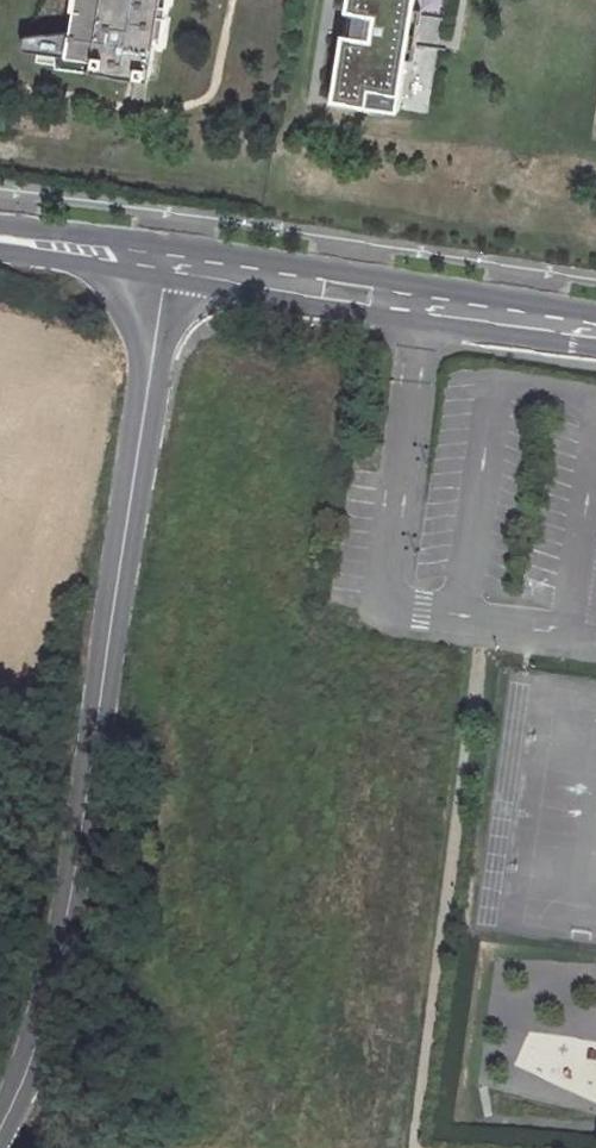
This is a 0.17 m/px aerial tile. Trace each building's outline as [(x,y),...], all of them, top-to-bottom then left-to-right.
[(36,55),(134,70),(131,93),(144,96),(148,72),(157,74),(169,0),(77,0),(73,25),(26,29),(24,42),(38,44),(36,55)] [(332,99),(398,110),(401,88),(415,0),(347,0),(346,10),(356,12),(352,33),(342,31),(332,99)] [(409,90),(423,0),(415,0),(401,88),(409,90)]
